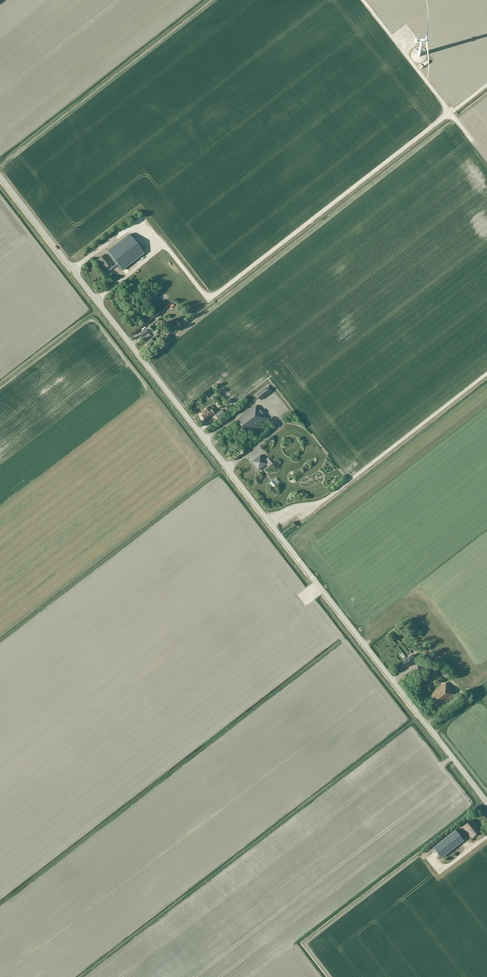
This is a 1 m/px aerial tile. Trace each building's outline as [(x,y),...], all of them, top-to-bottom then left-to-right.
[(106,254),(98,260),(101,264),(100,264),(103,268),(103,267),(105,270),(106,269),(108,272),(112,269),(110,266),(113,264),(113,263),(115,261),(123,271),(145,253),(130,234),(108,252),(106,254)] [(146,343),(146,344),(148,346),(149,347),(157,340),(154,337),(152,339),(152,338),(150,340),(149,338),(151,336),(149,333),(146,329),(141,334),(143,337),(142,338),(146,343)] [(12,371),(31,357),(30,355),(11,369),(12,371)] [(270,393),(266,388),(256,395),(261,400),(270,393)] [(247,434),(267,418),(260,409),(259,410),(256,406),(256,407),(255,406),(237,420),(240,425),(245,431),(247,434)] [(212,416),(214,414),(210,409),(209,407),(204,411),(206,413),(202,416),(206,420),(212,416)] [(218,419),(225,414),(222,410),(215,415),(218,419)] [(268,458),(265,460),(260,455),(252,462),(259,471),(266,465),(269,467),(273,464),(268,458)] [(411,665),(419,659),(417,656),(415,658),(413,655),(403,662),(406,667),(410,664),(411,665)] [(425,655),(421,658),(427,666),(431,663),(425,655)] [(437,709),(454,695),(451,691),(452,690),(446,682),(428,697),(437,709)] [(464,827),(472,837),(479,832),(474,825),(475,825),(472,821),(464,827)] [(464,840),(456,830),(433,848),(441,858),(464,840)]
